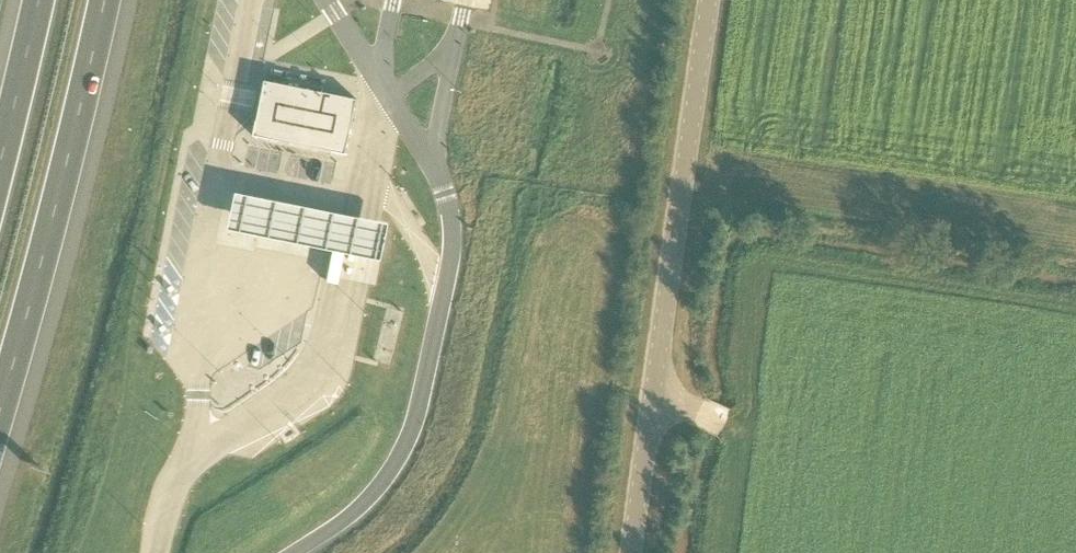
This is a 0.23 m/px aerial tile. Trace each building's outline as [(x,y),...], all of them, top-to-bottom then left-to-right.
[(249,112),(244,137),(257,139),(258,136),(306,146),(305,150),(321,153),(332,101),(307,96),(310,82),(284,76),(281,91),(256,85),(251,112),(249,112)] [(389,224),(236,193),(229,229),(381,260),(389,224)]
